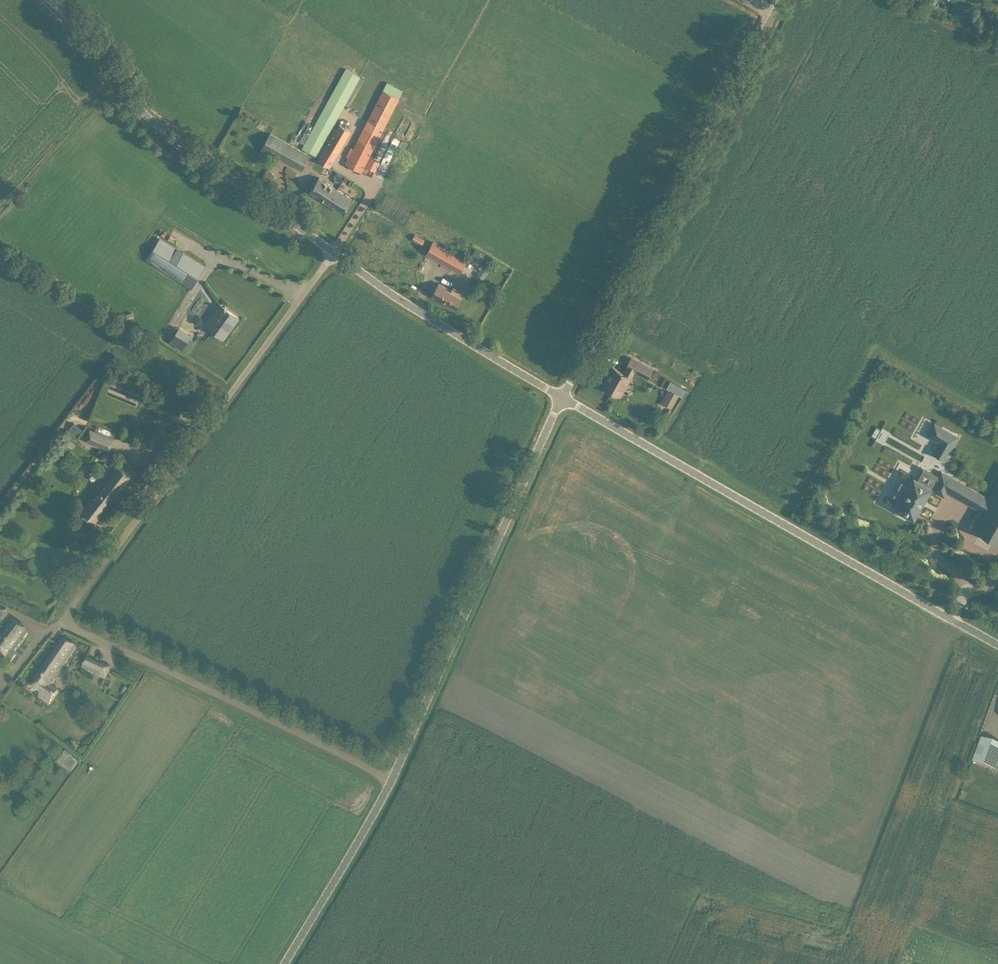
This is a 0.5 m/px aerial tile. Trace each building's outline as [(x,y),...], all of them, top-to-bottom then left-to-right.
[(302,147),(316,155),(360,77),(346,69),(302,147)] [(345,163),(361,171),(403,89),(387,81),(345,163)] [(318,160),(329,166),(351,130),(339,123),(318,160)] [(262,148),(301,170),(310,155),(270,133),(262,148)] [(369,157),(365,165),(376,171),(380,162),(369,157)] [(258,176),(270,185),(277,176),(265,167),(258,176)] [(310,191),(342,212),(352,198),(319,177),(310,191)] [(415,234),(411,240),(421,246),(421,245),(425,240),(416,235),(415,234)] [(117,246),(129,253),(135,243),(124,235),(117,246)] [(147,259),(191,287),(205,265),(160,237),(147,259)] [(426,253),(459,272),(466,260),(433,241),(426,253)] [(476,247),(469,259),(475,262),(478,256),(483,259),(486,253),(476,247)] [(483,265),(479,271),(485,276),(490,271),(483,265)] [(433,294),(455,307),(461,297),(460,296),(462,292),(454,287),(451,291),(446,288),(447,287),(439,283),(433,294)] [(204,300),(200,306),(206,309),(210,303),(204,300)] [(216,332),(224,337),(230,329),(230,328),(237,318),(238,318),(239,317),(219,303),(205,324),(216,332)] [(132,311),(124,315),(127,320),(134,317),(132,311)] [(178,329),(171,341),(182,348),(183,348),(189,337),(190,336),(178,329)] [(604,386),(621,395),(634,370),(649,378),(654,369),(631,357),(626,366),(627,366),(624,372),(612,366),(609,373),(611,374),(604,386)] [(670,388),(664,398),(674,403),(679,394),(670,388)] [(68,429),(76,435),(81,427),(72,422),(68,429)] [(958,436),(934,422),(927,435),(939,441),(933,452),(945,459),(958,436)] [(97,431),(92,442),(109,449),(114,438),(97,431)] [(82,510),(96,521),(132,474),(113,460),(87,494),(91,498),(82,510)] [(896,507),(901,510),(900,512),(899,511),(898,512),(909,517),(908,516),(909,514),(914,517),(930,488),(944,495),(954,478),(941,471),(937,477),(928,472),(923,482),(914,477),(909,485),(901,480),(893,495),(901,499),(896,507)] [(968,486),(961,498),(981,510),(972,526),(997,541),(997,481),(988,498),(968,486)] [(12,622),(1,637),(17,648),(28,634),(12,622)] [(0,638),(0,658),(9,664),(15,655),(13,654),(17,648),(1,637),(0,638)] [(38,698),(50,705),(58,692),(52,687),(76,649),(61,640),(52,653),(53,654),(49,659),(48,659),(34,678),(28,687),(40,694),(38,698)] [(83,667),(82,670),(96,676),(97,672),(106,677),(110,669),(87,658),(83,667)] [(994,771),(997,761),(997,746),(981,739),(972,762),(994,771)] [(65,751),(56,764),(68,773),(72,768),(66,764),(70,759),(71,756),(65,751)]
